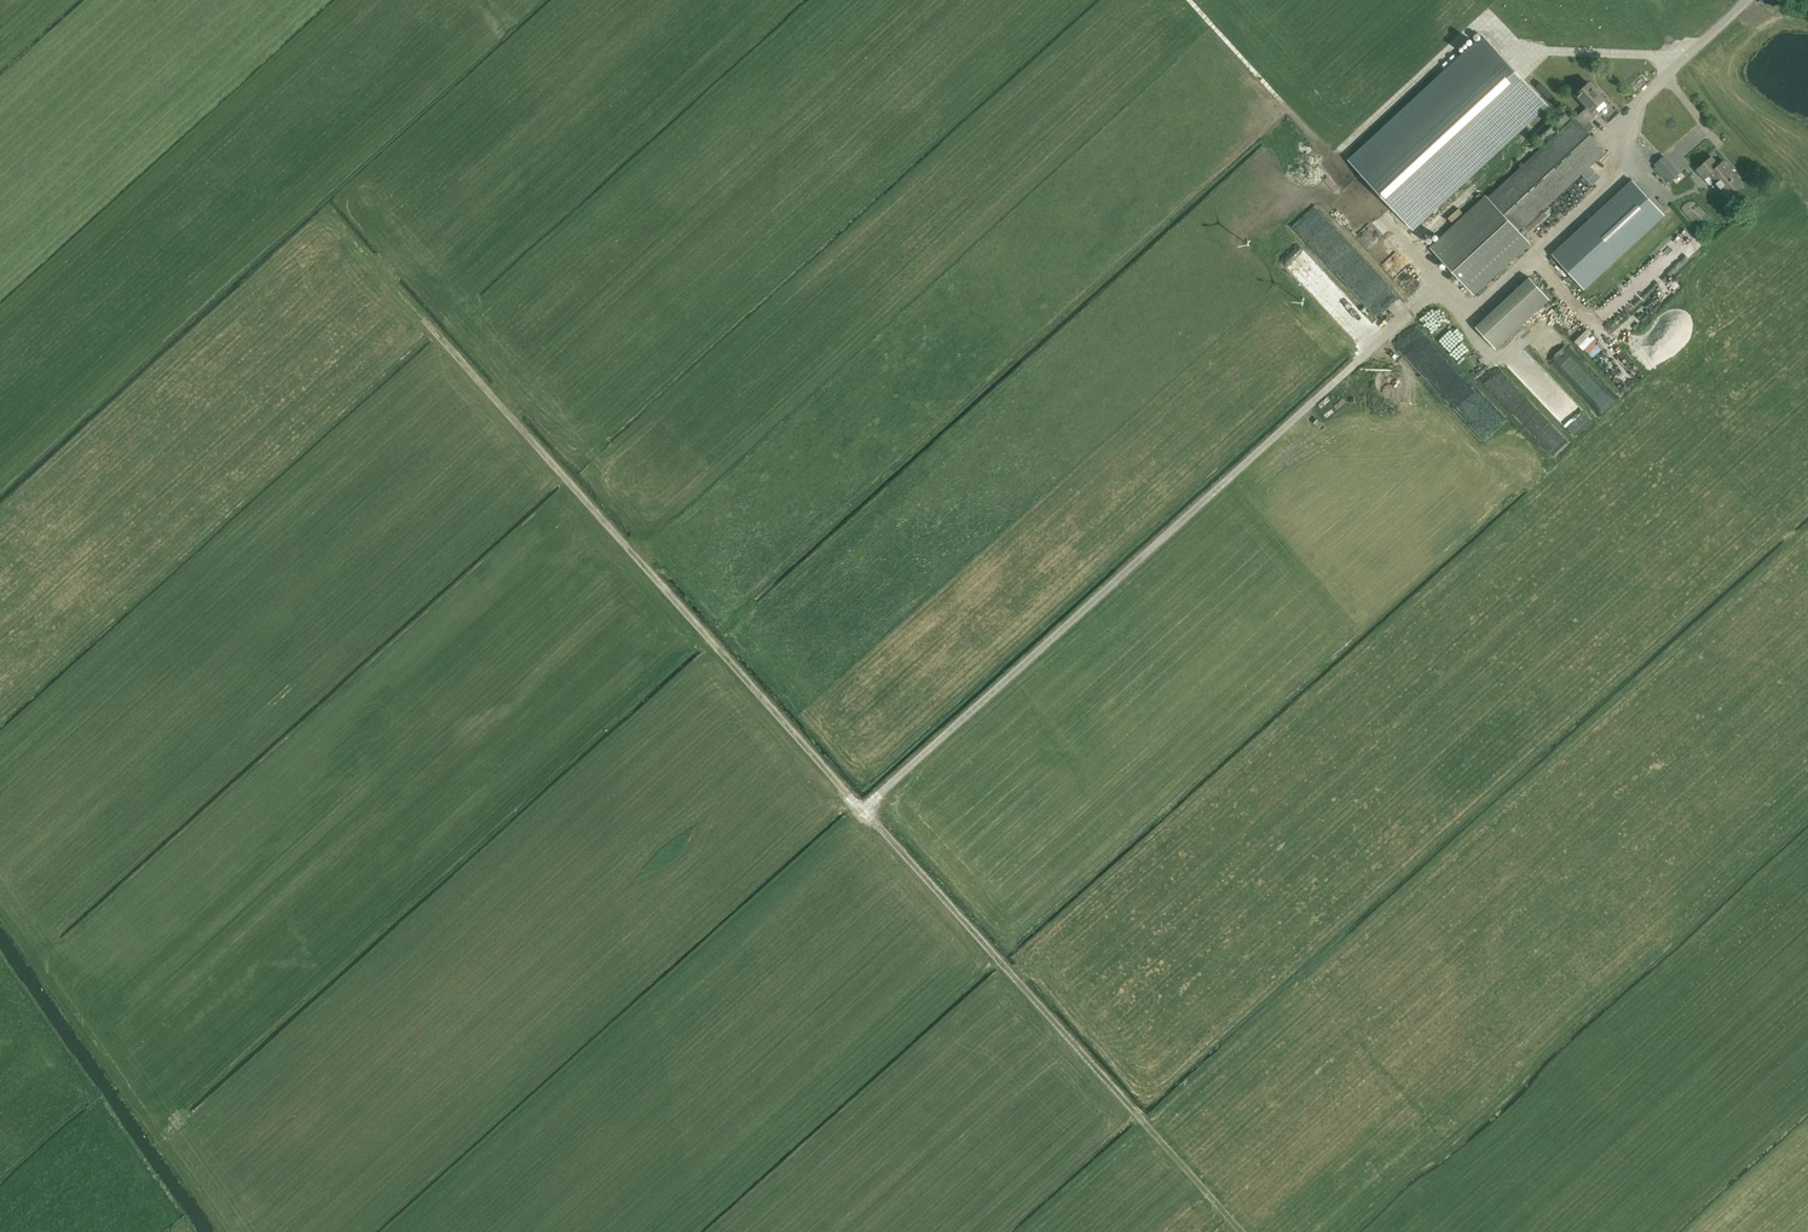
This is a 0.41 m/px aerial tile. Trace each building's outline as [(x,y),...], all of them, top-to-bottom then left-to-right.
[(1482,35),(1480,36),(1483,38),(1477,43),(1475,41),(1348,160),(1413,230),(1548,105),(1482,35)] [(1544,146),(1487,198),(1486,196),(1430,248),(1474,294),(1529,243),(1519,232),(1605,152),(1583,127),(1598,113),(1594,109),(1604,100),(1589,83),(1576,94),(1587,107),(1575,118),(1564,106),(1533,135),(1544,146)] [(1664,157),(1655,165),(1669,181),(1678,173),(1664,157)] [(1723,161),(1719,165),(1711,157),(1696,170),(1709,185),(1713,181),(1727,198),(1743,184),(1723,161)] [(1583,288),(1663,214),(1633,181),(1553,255),(1583,288)] [(1576,184),(1569,189),(1573,196),(1581,191),(1576,184)] [(1367,240),(1374,234),(1369,228),(1362,234),(1367,240)] [(1608,320),(1695,245),(1684,232),(1597,307),(1608,320)] [(1496,349),(1523,324),(1519,320),(1545,295),(1529,277),(1475,327),(1496,349)] [(1422,322),(1433,333),(1442,324),(1451,332),(1456,327),(1450,320),(1453,317),(1440,304),(1422,322)] [(1571,312),(1561,321),(1588,351),(1598,341),(1571,312)] [(1531,340),(1600,416),(1615,402),(1546,326),(1531,340)] [(1626,351),(1641,339),(1632,328),(1617,341),(1626,351)] [(1397,336),(1446,394),(1452,389),(1427,359),(1432,355),(1410,329),(1405,334),(1402,331),(1397,336)] [(1615,375),(1618,387),(1627,385),(1625,373),(1615,375)] [(1555,408),(1577,437),(1589,428),(1567,399),(1555,408)] [(1468,409),(1473,417),(1485,410),(1480,401),(1468,409)] [(1551,426),(1537,441),(1554,456),(1568,441),(1551,426)]
